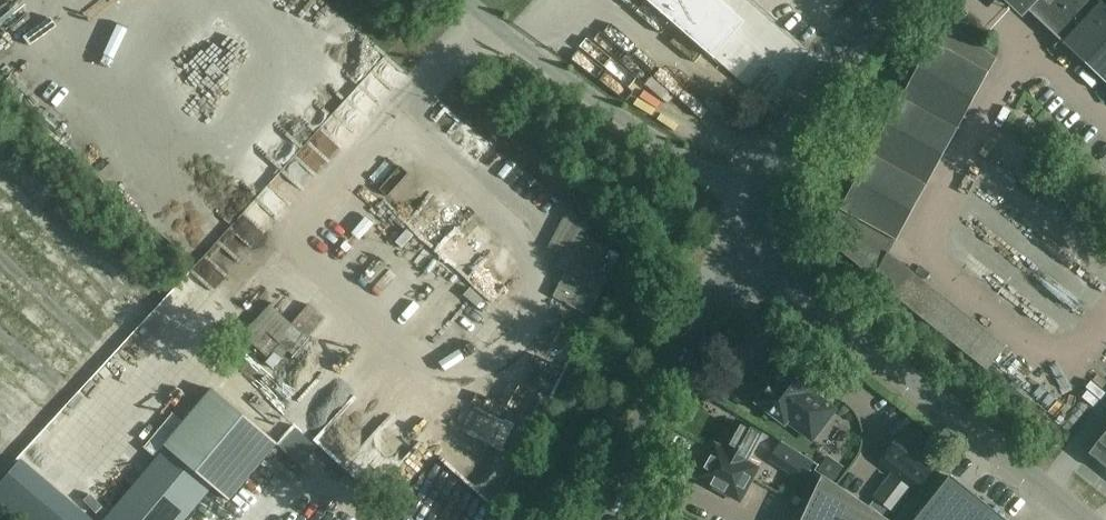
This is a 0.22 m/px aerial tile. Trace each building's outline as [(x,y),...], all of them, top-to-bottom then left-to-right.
[(708,58),(738,25),(711,0),(643,0),(708,58)] [(1100,0),(1017,0),(1105,83),(1105,6),(1100,0)] [(937,43),(933,41),(824,238),(875,279),(996,59),(953,26),(937,43)] [(254,226),(231,205),(179,260),(201,282),(254,226)] [(589,285),(595,274),(606,280),(619,257),(607,251),(608,250),(584,237),(553,296),(588,315),(601,291),(589,285)] [(887,283),(981,359),(1001,334),(907,259),(887,283)] [(271,323),(289,346),(309,330),(297,315),(312,303),(305,295),(271,323)] [(320,322),(327,312),(314,303),(306,314),(320,322)] [(251,335),(264,320),(251,310),(239,325),(251,335)] [(189,320),(180,332),(197,344),(206,332),(189,320)] [(835,410),(827,403),(811,391),(815,386),(816,386),(817,384),(815,383),(789,363),(787,361),(786,363),(786,364),(757,401),(755,403),(757,404),(758,404),(784,424),(783,424),(785,426),(787,424),(786,424),(788,422),(812,440),(835,410)] [(168,449),(215,488),(232,502),(280,445),(214,390),(166,447),(168,449)] [(736,421),(716,458),(710,454),(697,479),(739,502),(758,469),(746,462),(761,435),(736,421)] [(881,462),(917,489),(944,454),(908,426),(881,462)] [(1089,454),(1105,467),(1105,432),(1089,454)] [(168,449),(108,519),(188,519),(215,488),(168,449)] [(803,481),(815,462),(804,455),(792,474),(803,481)] [(802,519),(886,519),(821,476),(802,519)] [(951,476),(915,519),(1006,519),(951,476)]
